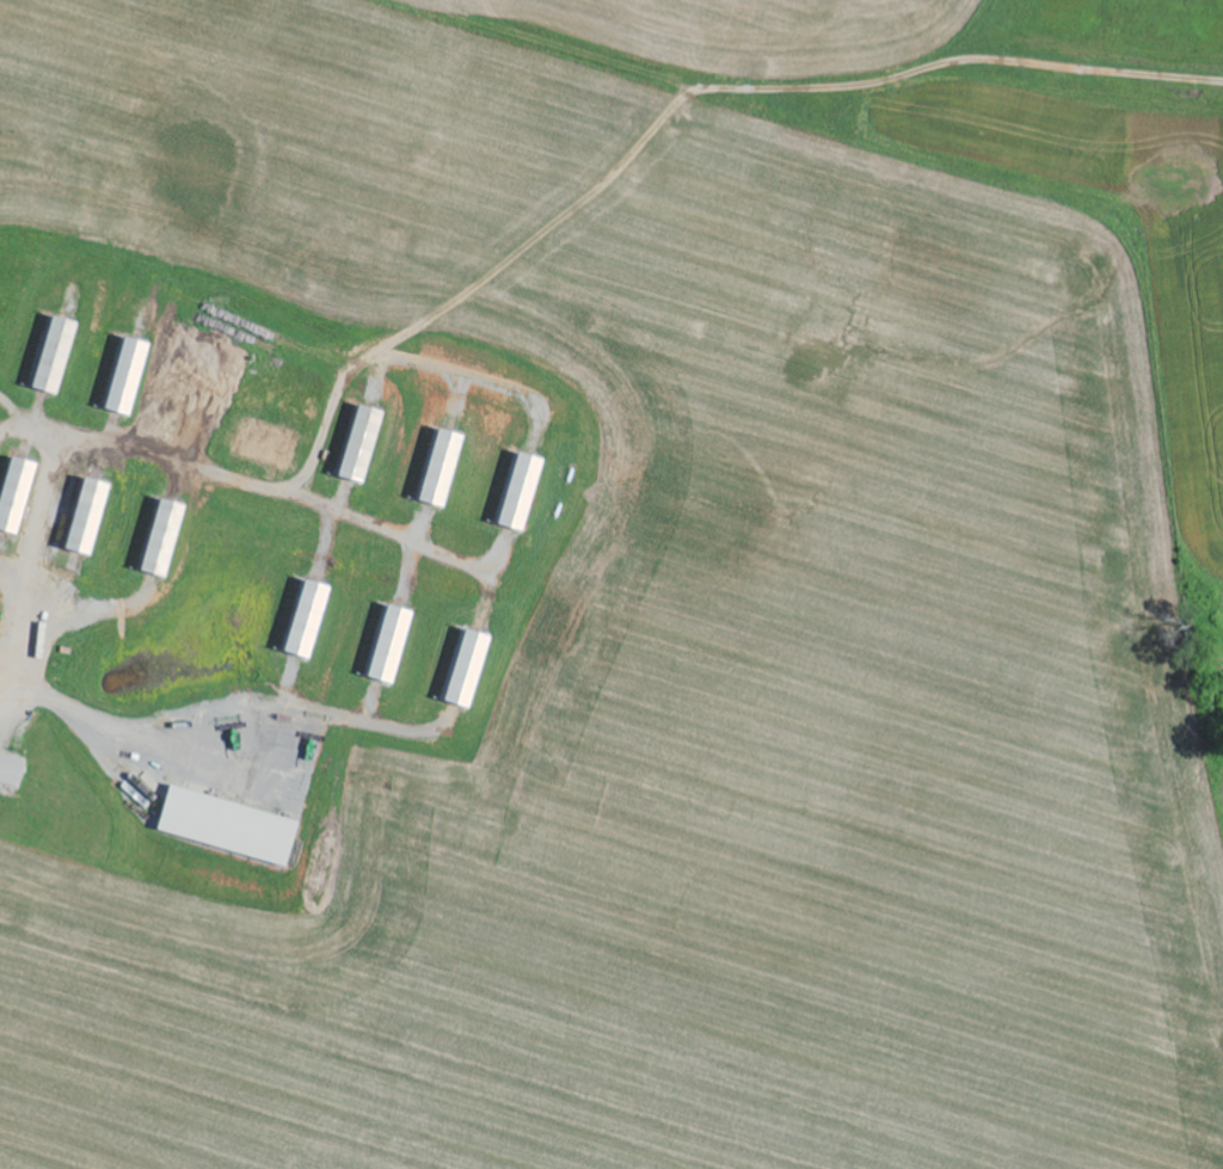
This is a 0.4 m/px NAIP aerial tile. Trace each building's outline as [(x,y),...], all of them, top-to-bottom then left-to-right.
[(83,324),(58,317),(39,390),(64,396),(83,324)] [(137,418),(156,345),(124,338),(106,410),(137,418)] [(344,478),(371,485),(389,413),(362,406),(344,478)] [(300,434),(250,421),(240,457),(290,470),(300,434)] [(529,533),(550,462),(517,452),(496,524),(529,533)] [(24,537),(42,465),(17,459),(0,526),(0,531),(24,537)] [(98,558),(116,486),(90,479),(72,552),(98,558)] [(146,573),(173,579),(191,507),(165,500),(146,573)] [(337,589),(307,581),(292,638),(293,638),(289,653),(318,661),(337,589)] [(401,686),(418,613),(387,606),(374,662),(370,678),(401,686)] [(29,762),(0,755),(0,784),(22,789),(29,762)] [(162,834),(292,868),(304,823),(174,788),(162,834)]
